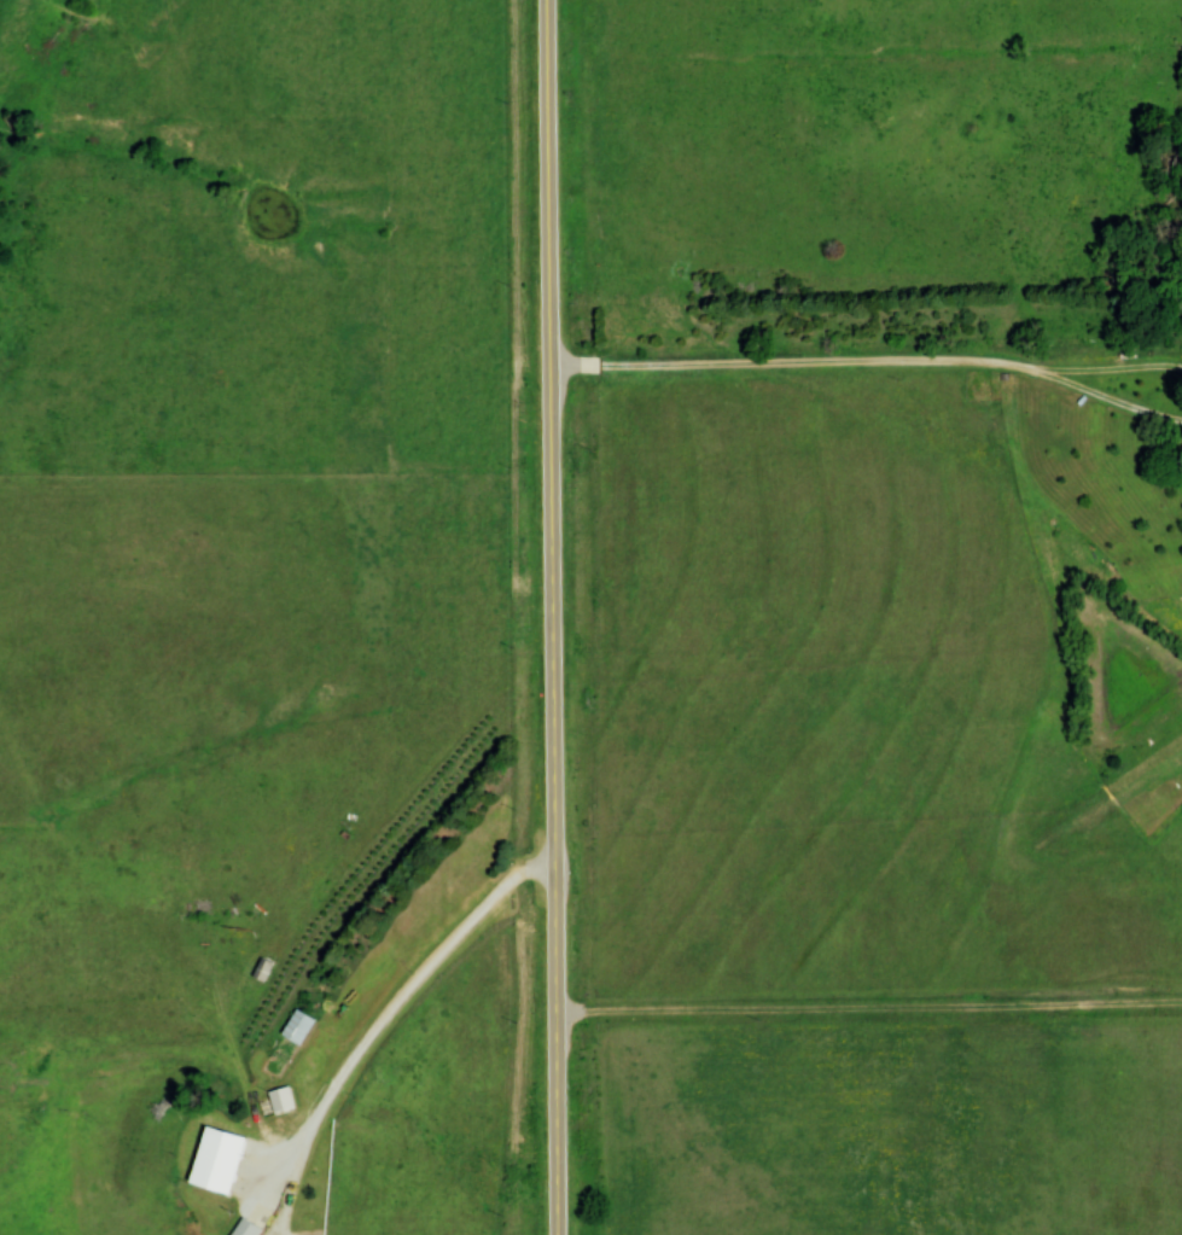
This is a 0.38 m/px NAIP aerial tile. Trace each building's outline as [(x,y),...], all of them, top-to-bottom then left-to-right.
[(266,981),(273,961),(262,957),(255,976),(266,981)] [(302,1045),(316,1019),(297,1008),(282,1034),(302,1045)] [(196,1176),(211,1115),(261,1130),(245,1190),(196,1176)] [(263,1229),(244,1217),(233,1234),(259,1234),(263,1229)]
